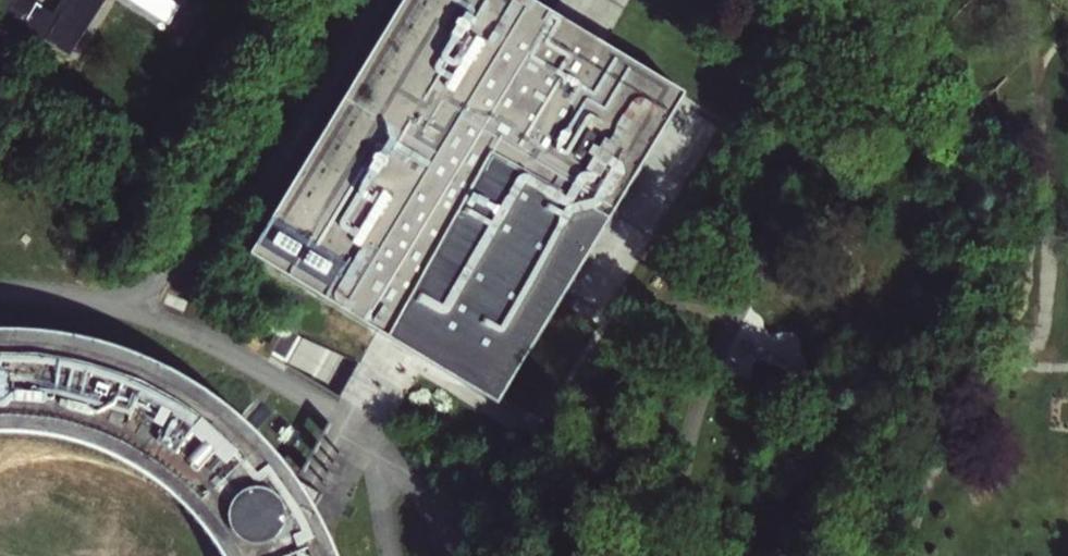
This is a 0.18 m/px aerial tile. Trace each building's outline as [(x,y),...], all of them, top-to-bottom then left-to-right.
[(38,0),(0,0),(0,1),(0,18),(26,35),(29,30),(23,26),(40,1),(38,0)] [(58,9),(44,0),(41,0),(40,1),(23,26),(29,30),(46,41),(50,35),(74,51),(109,0),(64,0),(58,9)] [(531,0),(401,0),(252,252),(386,331),(434,359),(503,399),(685,91),(531,0)] [(329,542),(316,518),(298,490),(257,441),(196,391),(125,356),(68,341),(0,336),(0,441),(34,441),(97,458),(144,483),(184,517),(215,555),(333,555),(329,542)]
